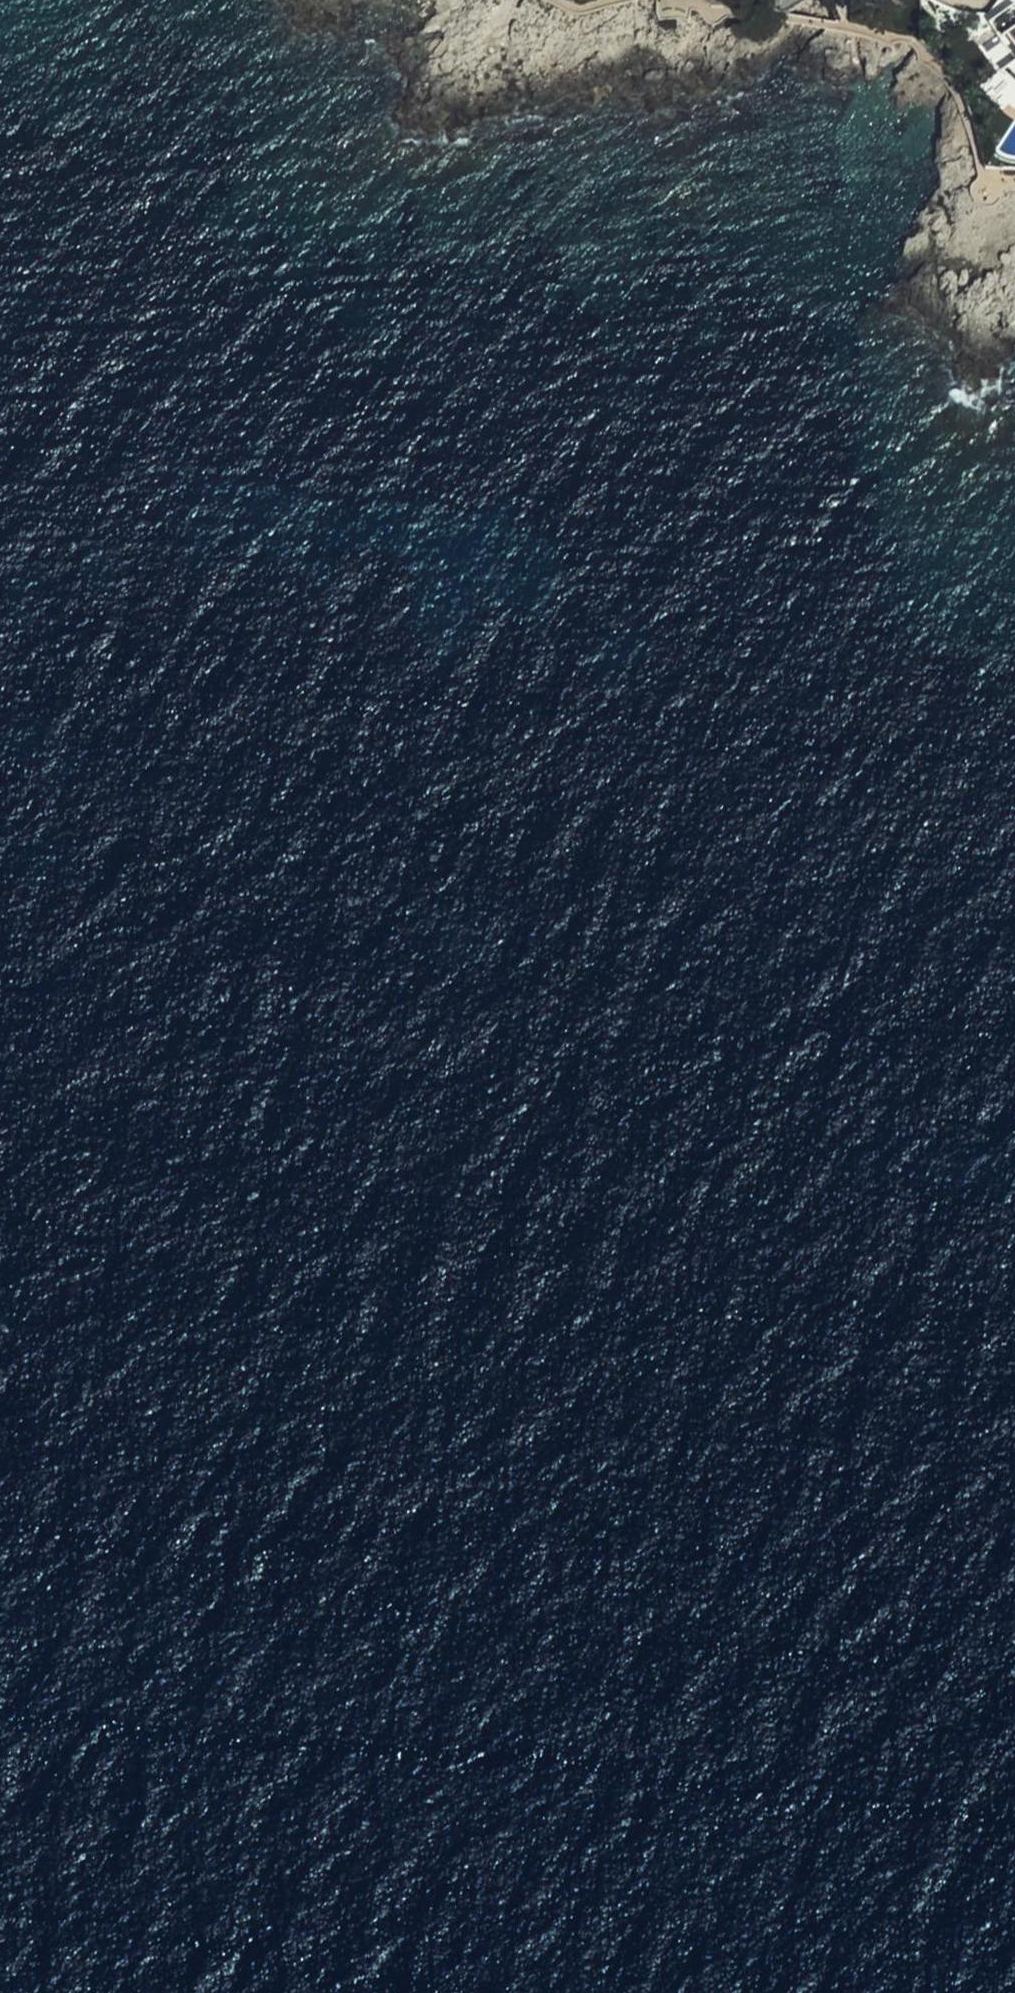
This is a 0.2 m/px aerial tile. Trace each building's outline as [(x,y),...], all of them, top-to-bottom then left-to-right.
[(1014,26),(1014,12),(1010,6),(991,21),(1003,35),(1014,26)] [(689,23),(692,11),(680,9),(678,20),(689,23)] [(1003,35),(1014,49),(1014,26),(1003,35)]
